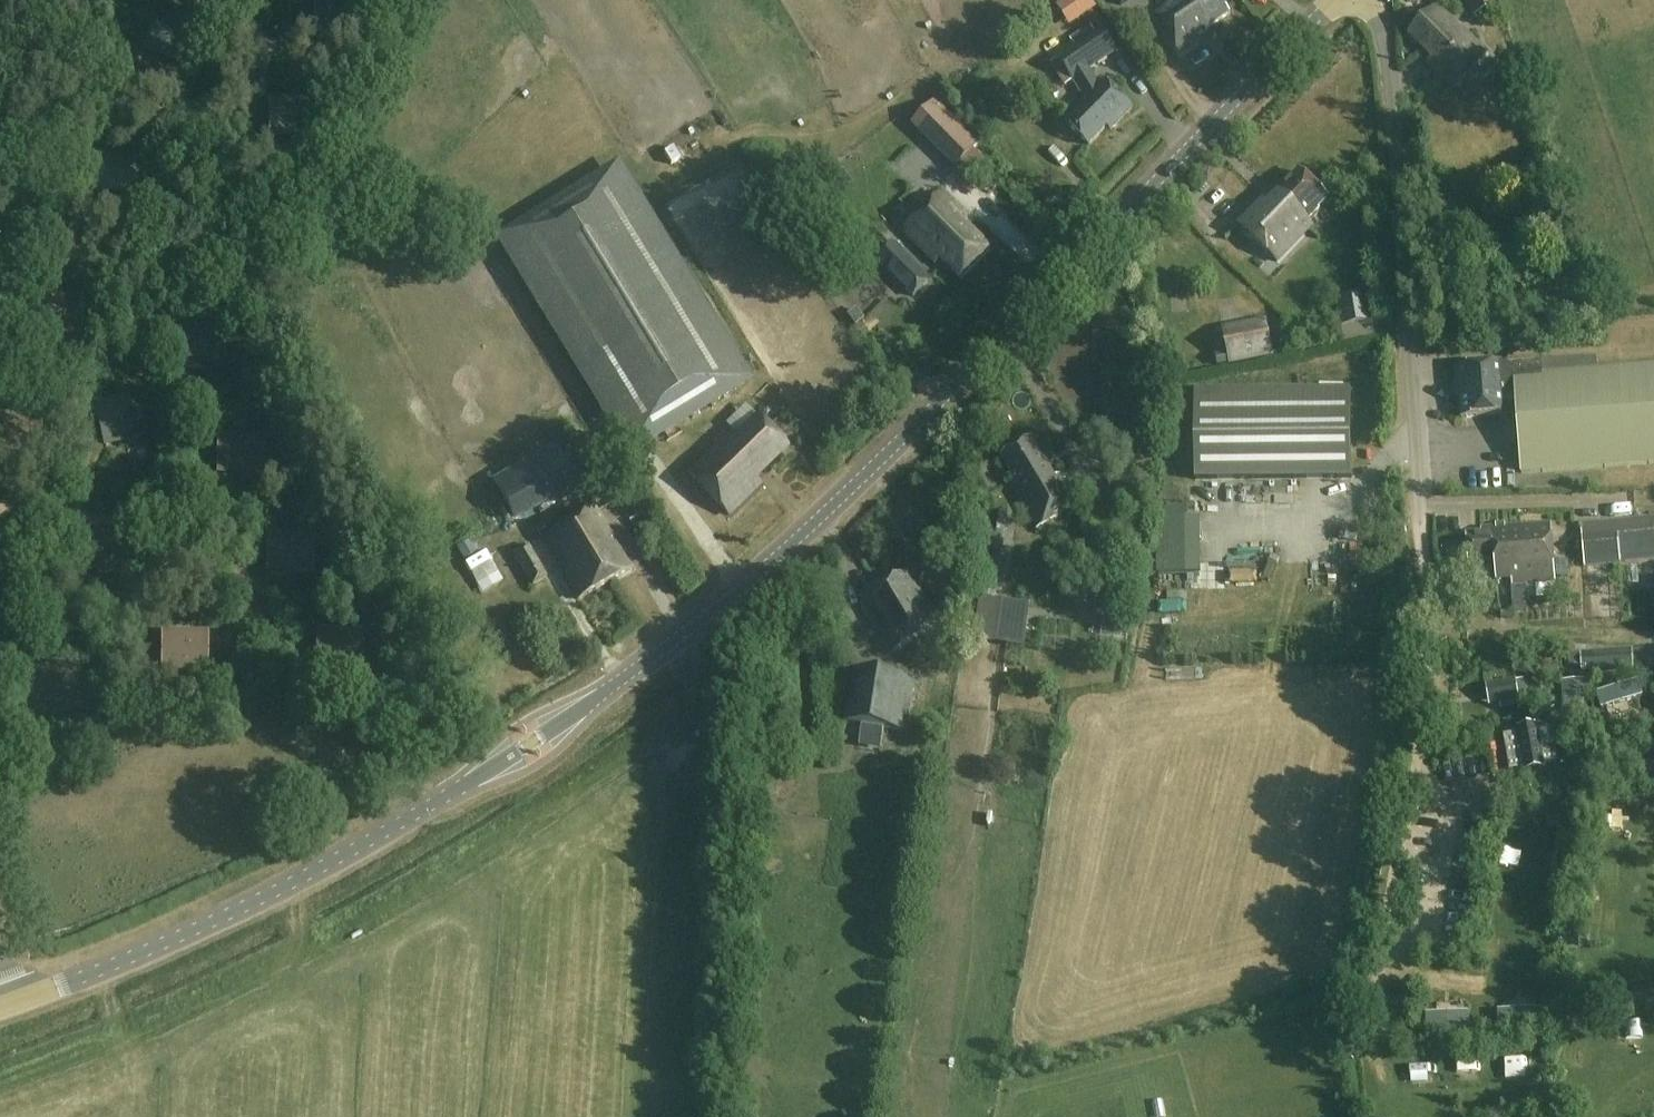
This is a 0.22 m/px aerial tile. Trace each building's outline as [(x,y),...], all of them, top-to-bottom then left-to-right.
[(360,0),(317,0),(317,26),(361,26),(360,0)] [(1220,0),(1175,0),(1154,14),(1181,54),(1200,41),(1197,36),(1230,14),(1220,0)] [(1496,0),(1469,0),(1475,17),(1499,8),(1496,0)] [(1488,53),(1439,6),(1411,35),(1445,68),(1439,74),(1454,88),(1488,53)] [(191,25),(162,12),(146,48),(182,64),(195,37),(187,33),(191,25)] [(1098,34),(1092,25),(1080,33),(1086,41),(1052,65),(1067,87),(1074,81),(1086,99),(1083,103),(1086,106),(1067,125),(1090,146),(1108,128),(1111,131),(1133,108),(1105,80),(1099,86),(1090,71),(1118,52),(1103,30),(1098,34)] [(315,133),(315,102),(271,102),(271,134),(315,133)] [(967,130),(943,153),(956,167),(980,144),(967,130)] [(135,159),(91,158),(90,190),(134,190),(135,159)] [(747,371),(620,164),(497,239),(624,447),(747,371)] [(1329,200),(1300,171),(1268,204),(1264,200),(1240,224),(1278,261),(1313,225),(1310,221),(1320,211),(1319,210),(1329,200)] [(965,213),(944,193),(906,232),(936,262),(942,256),(962,276),(989,249),(965,226),(965,213)] [(899,254),(887,267),(914,294),(927,281),(899,254)] [(882,285),(863,299),(884,326),(903,311),(882,285)] [(1369,293),(1338,297),(1342,325),(1373,321),(1369,293)] [(1275,357),(1269,320),(1223,328),(1229,365),(1275,357)] [(225,323),(181,323),(181,355),(224,355),(225,323)] [(1598,356),(1544,360),(1545,374),(1543,374),(1542,361),(1456,367),(1457,382),(1460,382),(1463,418),(1503,415),(1502,399),(1517,398),(1523,472),(1653,462),(1653,365),(1599,370),(1598,356)] [(1350,388),(1199,389),(1199,478),(1351,477),(1350,388)] [(102,404),(101,398),(90,400),(93,418),(101,416),(106,444),(146,436),(141,407),(132,409),(130,399),(102,404)] [(787,447),(758,418),(738,438),(734,433),(725,442),(723,441),(690,474),(730,514),(761,484),(755,478),(787,447)] [(263,438),(220,437),(220,469),(263,470),(263,438)] [(1056,478),(1032,439),(1002,457),(1016,480),(1011,483),(1038,529),(1078,505),(1060,475),(1056,478)] [(579,485),(564,456),(501,491),(516,520),(579,485)] [(1189,507),(1157,508),(1157,532),(1203,532),(1203,518),(1189,518),(1189,507)] [(596,509),(570,524),(605,584),(631,569),(596,509)] [(978,598),(975,597),(969,640),(1008,645),(1010,631),(1027,634),(1031,605),(997,600),(1006,529),(1008,513),(989,511),(987,526),(978,598)] [(1581,525),(1585,567),(1653,560),(1653,518),(1581,525)] [(605,584),(570,524),(545,539),(564,572),(579,599),(605,584)] [(1556,581),(1552,524),(1482,529),(1482,533),(1468,534),(1471,569),(1496,567),(1497,581),(1513,579),(1514,584),(1556,581)] [(313,536),(269,535),(269,567),(313,567),(313,536)] [(548,577),(529,545),(514,554),(532,586),(548,577)] [(942,625),(910,571),(862,600),(894,654),(942,625)] [(1071,652),(1076,625),(1051,620),(1045,646),(1071,652)] [(208,635),(164,634),(164,666),(207,667),(208,635)] [(1634,669),(1633,649),(1582,653),(1583,673),(1634,669)] [(915,679),(849,670),(841,724),(908,733),(915,679)] [(1519,680),(1500,683),(1505,709),(1523,705),(1519,680)] [(1587,710),(1585,680),(1563,682),(1565,712),(1587,710)] [(1557,762),(1551,727),(1537,729),(1536,724),(1515,728),(1516,733),(1503,735),(1509,771),(1522,769),(1523,773),(1544,769),(1544,764),(1557,762)] [(1438,1066),(1409,1066),(1409,1079),(1438,1079),(1438,1066)]
